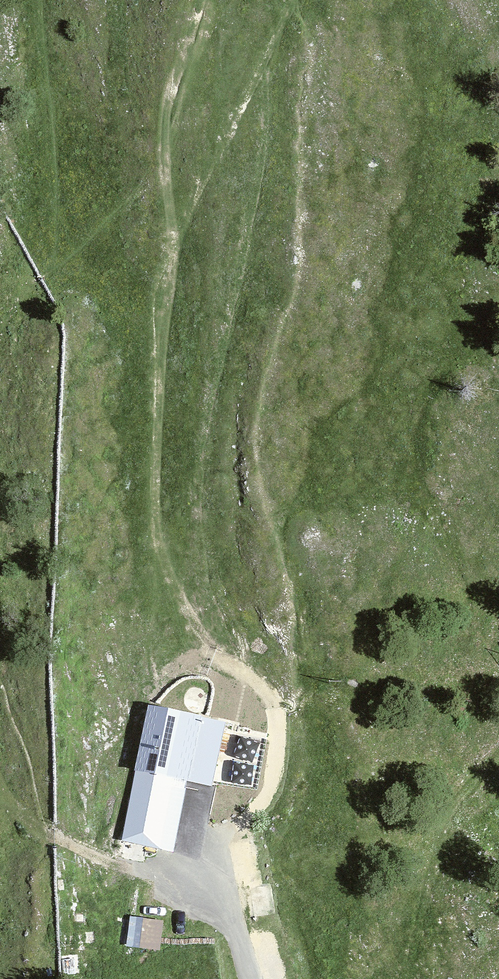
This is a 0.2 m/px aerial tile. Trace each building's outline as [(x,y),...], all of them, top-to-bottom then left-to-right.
[(200,716),(146,705),(133,769),(138,770),(124,841),(173,851),(188,781),(213,786),(214,783),(224,729),(226,721),(200,716)] [(120,946),(160,949),(162,922),(130,919),(129,924),(122,923),(120,946)]
